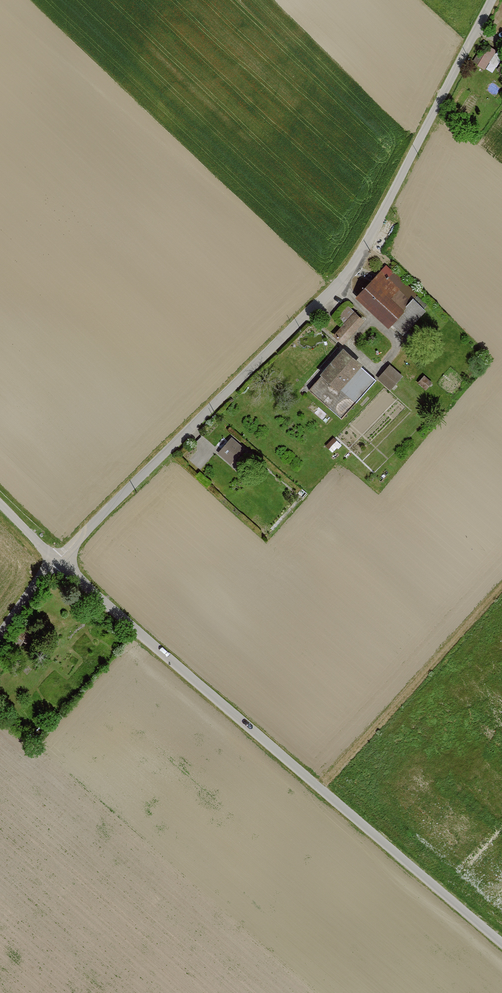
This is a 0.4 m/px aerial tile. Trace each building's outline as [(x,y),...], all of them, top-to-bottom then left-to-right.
[(478,64),(478,65),(484,69),(496,50),(490,46),(484,55),(478,64)] [(473,61),(478,64),(484,55),(478,52),(473,61)] [(386,273),(383,271),(359,296),(389,324),(391,322),(403,309),(402,308),(412,296),(415,294),(389,269),(386,273)] [(426,310),(412,296),(402,308),(403,309),(391,322),(404,334),(426,310)] [(345,323),(355,312),(347,305),(337,316),(345,323)] [(364,319),(355,312),(345,323),(334,335),(343,343),(364,319)] [(377,380),(344,350),(309,389),(341,418),(377,380)] [(402,376),(390,366),(379,379),(390,389),(402,376)] [(432,382),(425,376),(418,384),(425,390),(432,382)] [(339,443),(333,438),(326,445),(332,451),(339,443)] [(239,450),(229,442),(222,449),(232,457),(239,450)]
